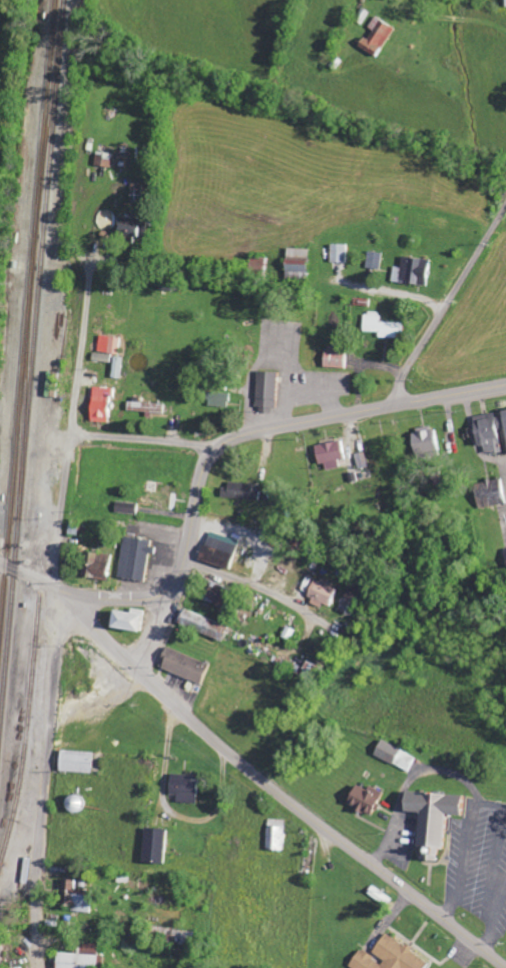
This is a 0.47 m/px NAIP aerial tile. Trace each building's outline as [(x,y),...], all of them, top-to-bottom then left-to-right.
[(373,30),(367,40),(363,38),(358,46),(376,57),(394,28),(376,17),(369,28),(373,30)] [(109,167),(111,154),(95,152),(93,166),(109,167)] [(138,241),(139,225),(116,224),(115,240),(138,241)] [(346,263),(346,245),(330,244),(330,262),(346,263)] [(306,279),(307,249),(285,249),(284,279),(306,279)] [(383,253),(368,252),(366,268),(381,270),(383,253)] [(394,267),(391,282),(416,286),(418,277),(426,278),(429,260),(403,256),(401,268),(394,267)] [(378,338),(400,339),(400,323),(378,322),(379,313),(363,313),(363,332),(379,332),(378,338)] [(120,338),(99,336),(97,352),(118,354),(120,338)] [(323,367),(345,368),(345,353),(323,352),(323,367)] [(122,357),(113,357),(112,378),(121,378),(122,357)] [(278,373),(257,372),(256,407),(263,407),(263,410),(276,411),(278,373)] [(112,388),(93,387),(90,418),(109,420),(112,388)] [(208,407),(229,407),(229,393),(208,393),(208,407)] [(164,403),(128,402),(127,411),(164,413),(164,403)] [(496,411),(496,412),(471,416),(476,446),(482,445),(483,455),(501,453),(498,430),(503,429),(505,448),(505,409),(496,411)] [(410,430),(411,454),(436,453),(435,428),(410,430)] [(338,460),(344,459),(341,441),(314,445),(317,464),(324,463),(325,471),(339,469),(338,460)] [(367,467),(366,453),(356,454),(357,468),(367,467)] [(505,505),(502,480),(475,483),(478,508),(505,505)] [(253,491),(253,484),(228,482),(227,489),(222,489),(222,498),(260,500),(260,491),(253,491)] [(115,513),(138,515),(139,504),(116,501),(115,513)] [(200,561),(230,570),(239,541),(208,532),(200,561)] [(155,542),(125,537),(118,578),(145,582),(150,554),(153,554),(155,542)] [(112,556),(84,551),(80,577),(108,581),(112,556)] [(306,597),(328,606),(336,587),(314,578),(306,597)] [(220,608),(228,589),(209,581),(201,600),(220,608)] [(109,630),(138,631),(139,611),(131,610),(131,612),(109,611),(109,630)] [(178,629),(223,638),(226,622),(181,613),(178,629)] [(201,683),(208,662),(165,649),(158,670),(201,683)] [(314,683),(321,668),(305,661),(298,676),(314,683)] [(416,756),(381,740),(374,756),(409,772),(416,756)] [(92,774),(92,752),(59,751),(59,773),(92,774)] [(197,804),(197,775),(170,774),(170,796),(177,796),(177,804),(197,804)] [(373,817),(383,792),(369,786),(367,790),(355,784),(346,806),(373,817)] [(463,796),(403,791),(402,811),(418,813),(415,850),(430,851),(429,860),(434,860),(435,850),(442,850),(445,815),(461,817),(463,796)] [(284,820),(267,819),(266,850),(283,851),(284,820)] [(141,863),(164,865),(168,831),(145,828),(141,863)] [(90,890),(76,890),(76,880),(66,880),(65,910),(90,911),(90,890)] [(428,963),(386,934),(371,955),(360,948),(348,966),(351,967),(425,967),(428,963)] [(76,944),(76,954),(56,953),(55,967),(96,967),(97,944),(76,944)]
